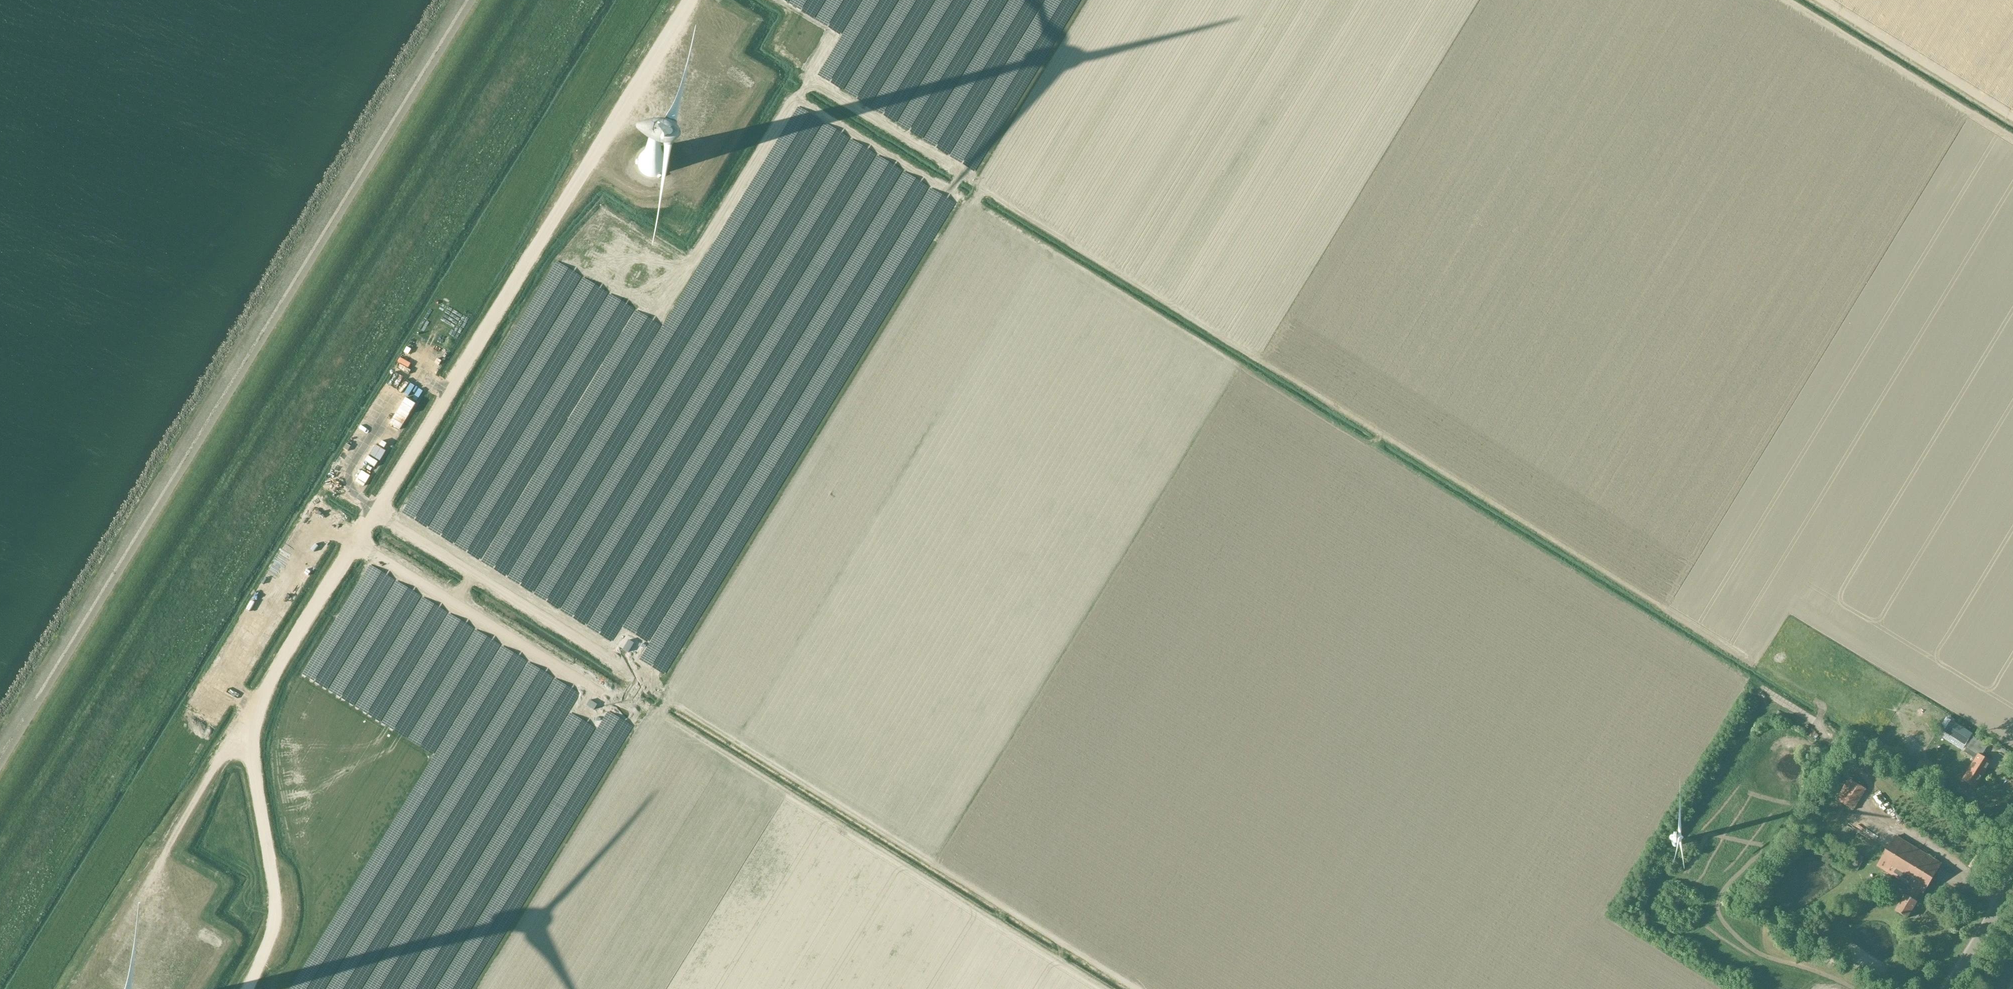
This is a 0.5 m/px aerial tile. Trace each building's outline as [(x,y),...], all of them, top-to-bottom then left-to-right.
[(636,158),(636,163),(636,167),(638,171),(641,175),(645,178),(650,179),(655,179),(659,178),(663,175),(666,171),(668,167),(669,163),(668,158),(666,154),(663,150),(659,148),(655,146),(650,146),(645,148),(641,150),(638,154),(636,158)] [(1990,763),(1980,757),(1987,746),(1973,737),(1963,753),(1974,760),(1961,780),(1974,788),(1990,763)] [(1853,812),(1866,790),(1848,779),(1835,801),(1853,812)] [(1853,847),(1866,823),(1852,815),(1838,839),(1853,847)] [(1922,895),(1941,864),(1895,837),(1877,867),(1912,889),(1907,897),(1905,896),(1895,912),(1907,919),(1917,903),(1915,902),(1920,893),(1922,895)] [(1975,871),(1982,860),(1976,856),(1969,868),(1975,871)]
